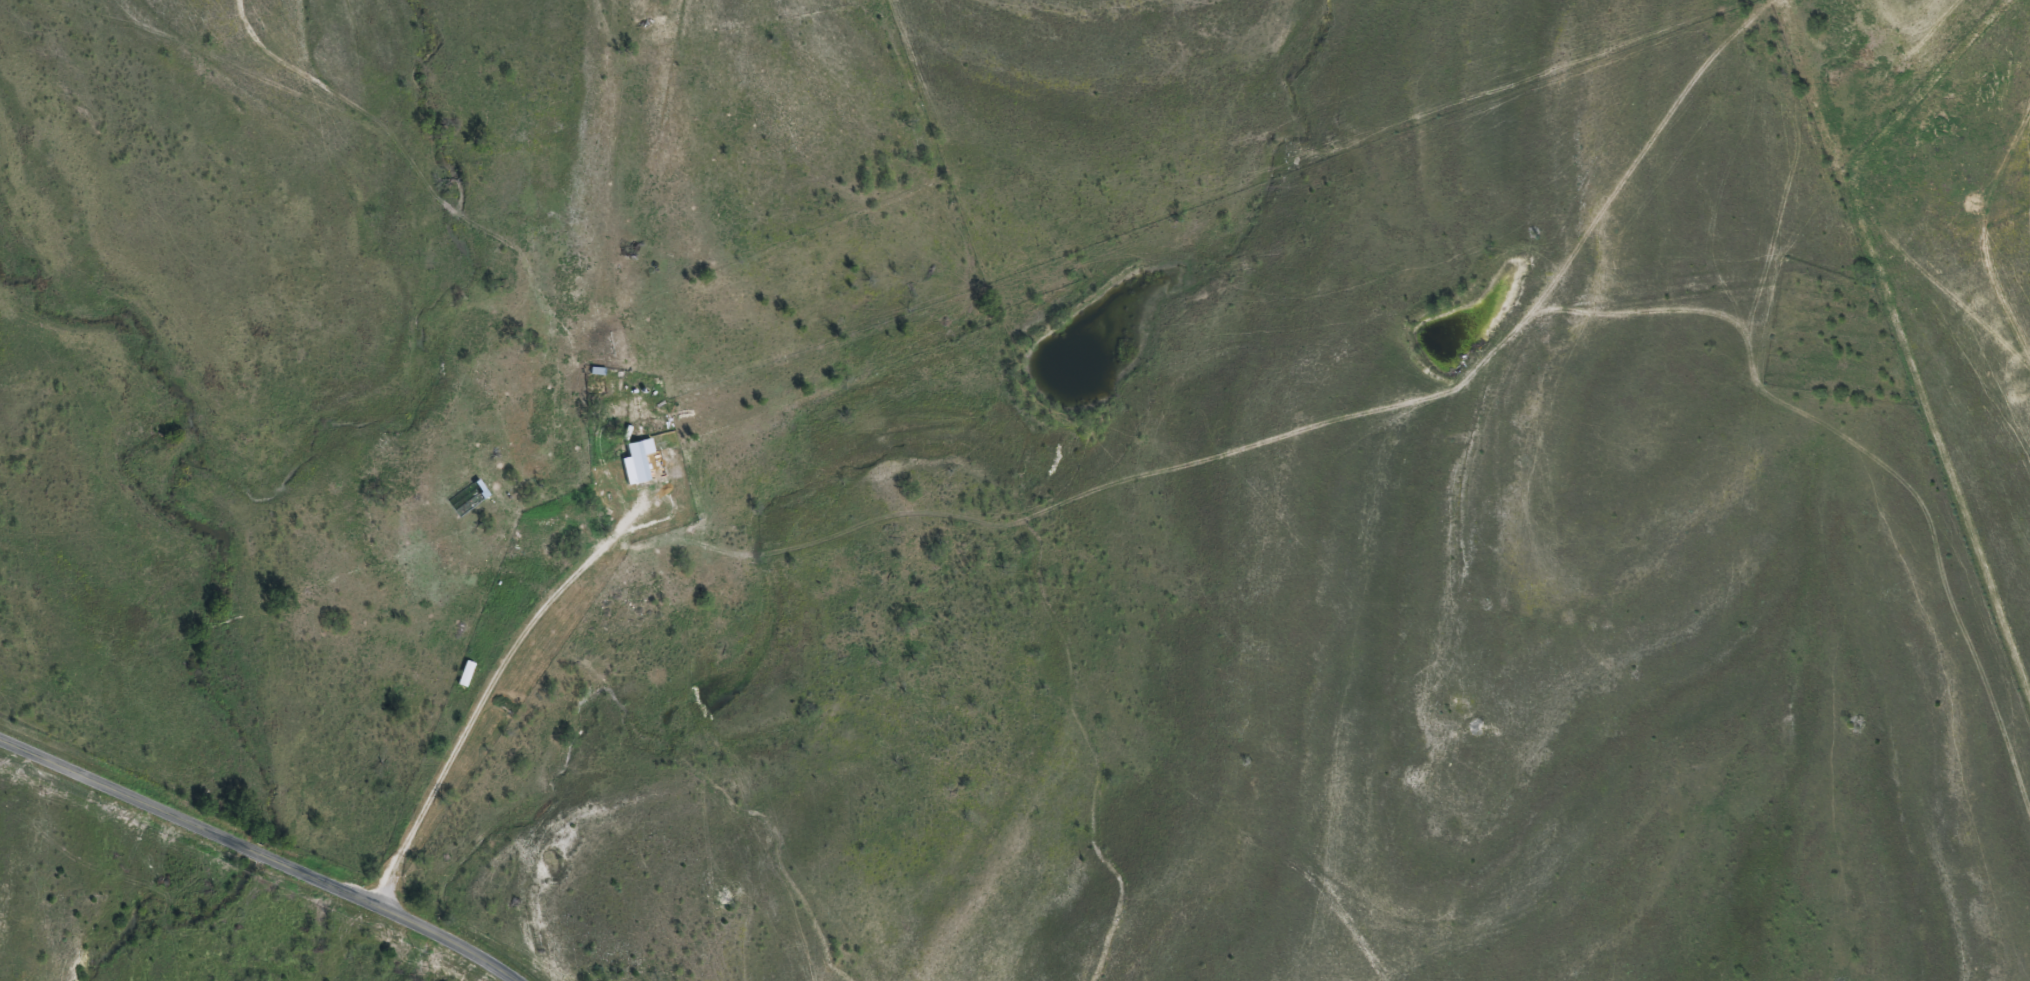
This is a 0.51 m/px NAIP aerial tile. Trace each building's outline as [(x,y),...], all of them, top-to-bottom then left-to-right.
[(618,462),(652,455),(649,439),(615,445),(618,462)] [(454,685),(463,688),(472,664),(463,661),(454,685)]
